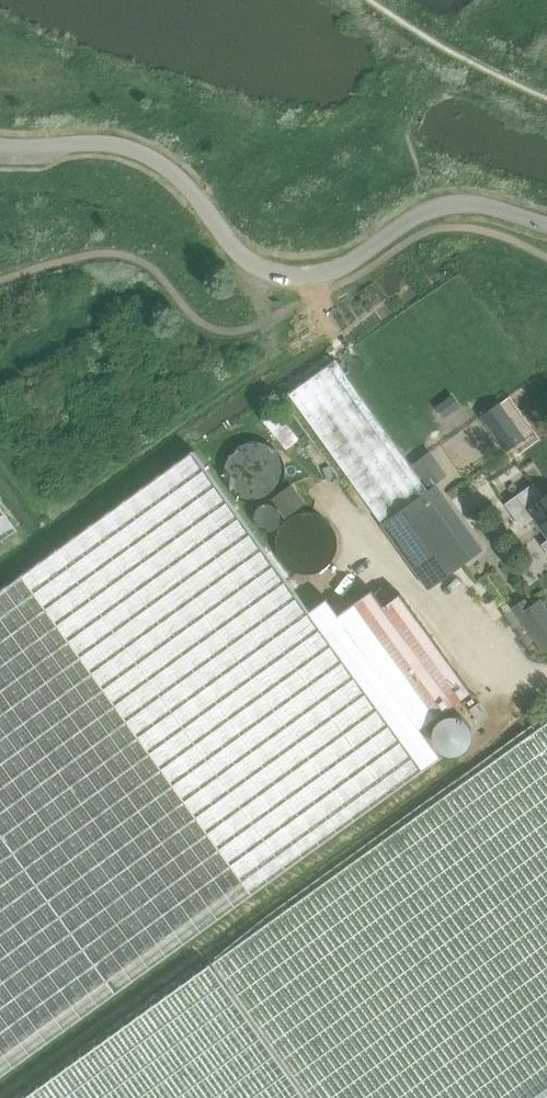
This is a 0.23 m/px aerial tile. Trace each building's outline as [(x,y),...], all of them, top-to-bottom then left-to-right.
[(336,361),(291,394),(383,522),(426,491),(429,489),(336,361)] [(455,395),(437,407),(444,418),(462,406),(455,395)] [(501,403),(482,416),(507,451),(526,437),(501,403)] [(0,590),(0,1077),(94,1009),(423,770),(310,612),(200,457),(199,457),(194,450),(0,590)] [(414,462),(432,488),(449,476),(432,450),(414,462)] [(293,483),(273,497),(286,517),(307,502),(293,483)] [(544,498),(534,484),(507,504),(523,527),(536,517),(546,532),(546,496),(544,498)] [(383,522),(430,588),(472,558),(426,491),(383,522)] [(18,529),(0,503),(0,542),(18,529)] [(328,599),(310,612),(423,770),(441,757),(421,729),(471,693),(402,595),(385,608),(373,591),(340,615),(328,599)] [(514,607),(544,649),(546,647),(546,605),(542,598),(531,605),(527,599),(514,607)] [(480,702),(471,708),(481,722),(489,716),(480,702)] [(214,962),(311,1097),(546,1097),(546,723),(214,962)] [(24,1097),(308,1097),(211,963),(24,1097)]
